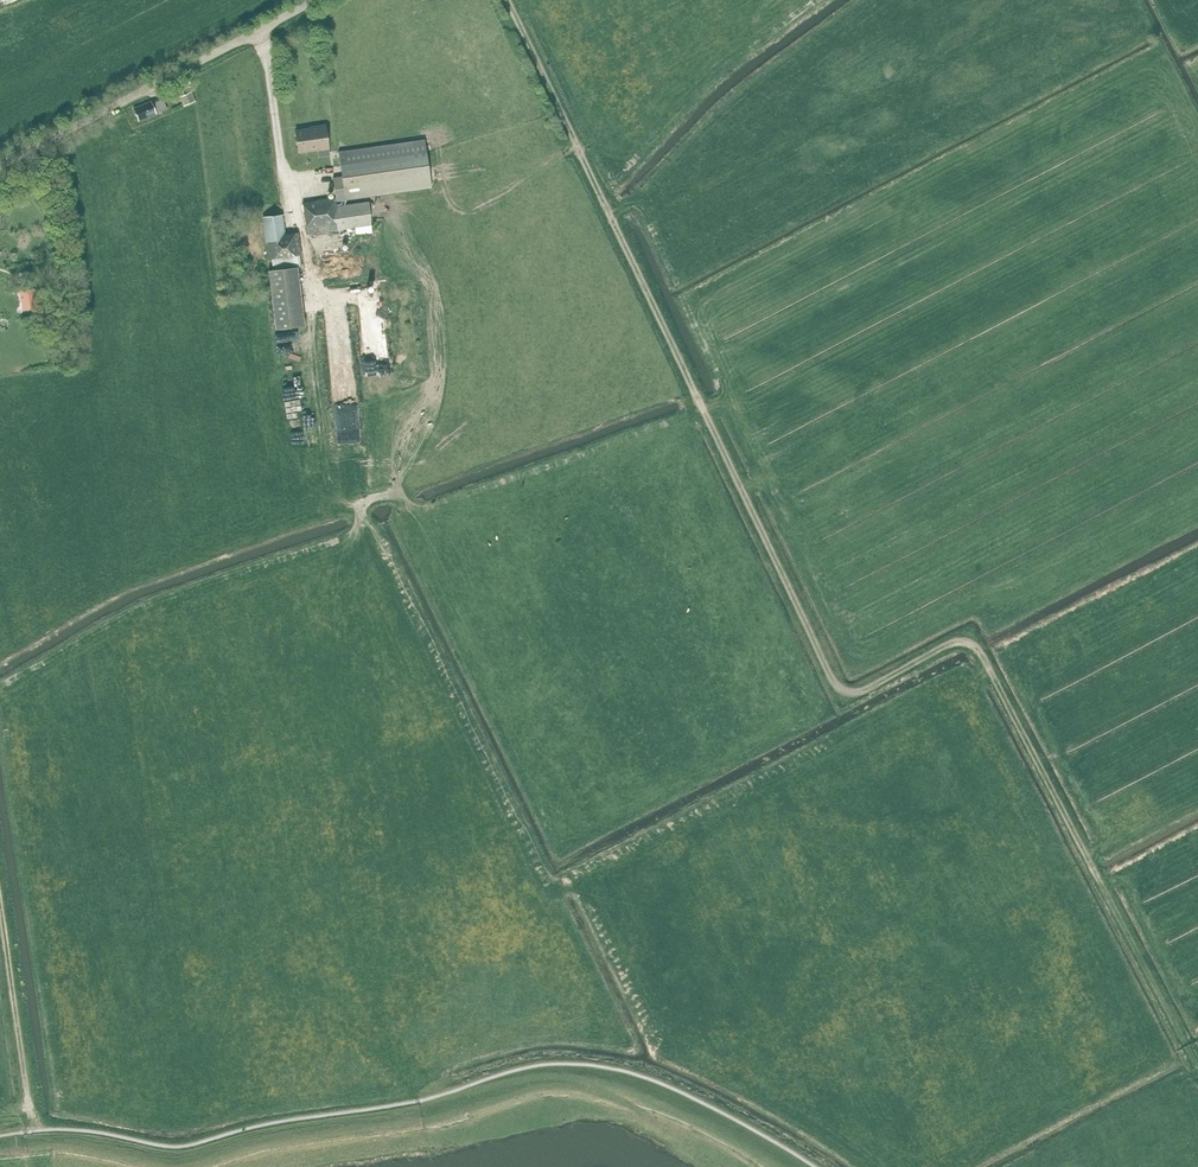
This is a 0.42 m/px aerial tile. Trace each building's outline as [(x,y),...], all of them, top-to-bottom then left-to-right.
[(7,6),(12,21),(30,15),(25,0),(7,6)] [(180,96),(183,105),(194,100),(191,91),(180,96)] [(167,108),(164,100),(163,98),(151,103),(151,101),(133,108),(138,120),(167,108)] [(318,151),(329,149),(325,126),(315,127),(315,128),(296,131),(299,152),(318,150),(318,151)] [(338,151),(340,166),(342,176),(332,178),(335,198),(302,203),(307,235),(338,230),(354,228),(356,227),(358,235),(372,232),(370,219),(368,202),(367,202),(366,197),(367,196),(377,195),(431,187),(430,180),(430,177),(429,171),(428,168),(426,153),(425,144),(424,139),(341,151),(338,151)] [(301,267),(299,256),(300,255),(298,233),(285,235),(282,215),(262,218),(267,259),(272,259),(273,270),(268,271),(275,330),(305,326),(297,267),(301,267)] [(354,228),(338,230),(339,241),(355,238),(354,228)] [(34,290),(20,292),(23,310),(37,308),(34,290)] [(361,375),(382,373),(375,304),(354,306),(361,375)] [(275,348),(275,331),(267,331),(267,348),(275,348)]
